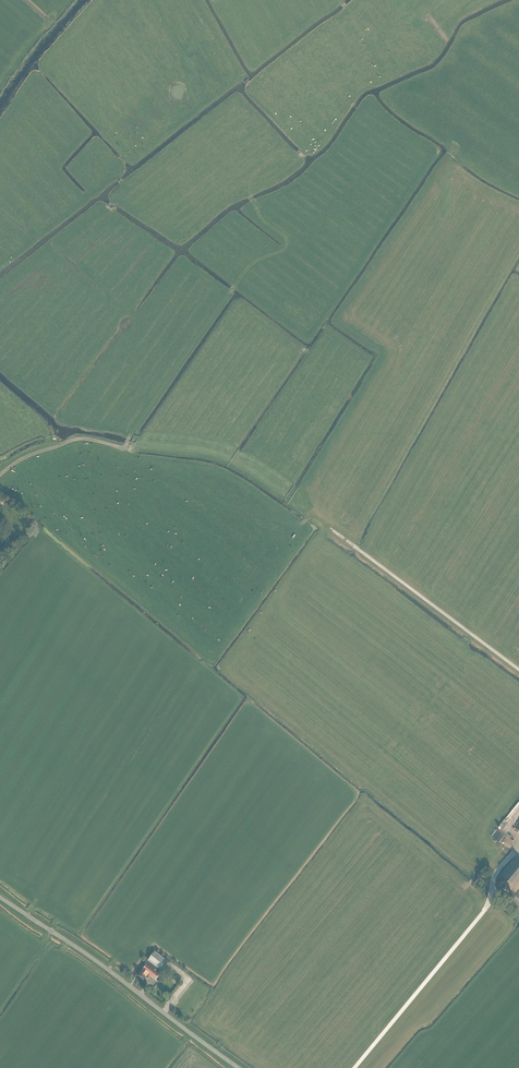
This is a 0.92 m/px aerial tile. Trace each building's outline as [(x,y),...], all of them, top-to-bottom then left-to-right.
[(502,842),(508,848),(513,842),(506,836),(502,842)] [(517,856),(500,876),(501,877),(496,883),(503,889),(507,892),(513,897),(514,896),(518,900),(518,858),(517,856)] [(163,976),(160,974),(169,963),(155,952),(145,965),(146,966),(143,969),(138,976),(143,980),(148,974),(156,979),(159,981),(163,976)]
